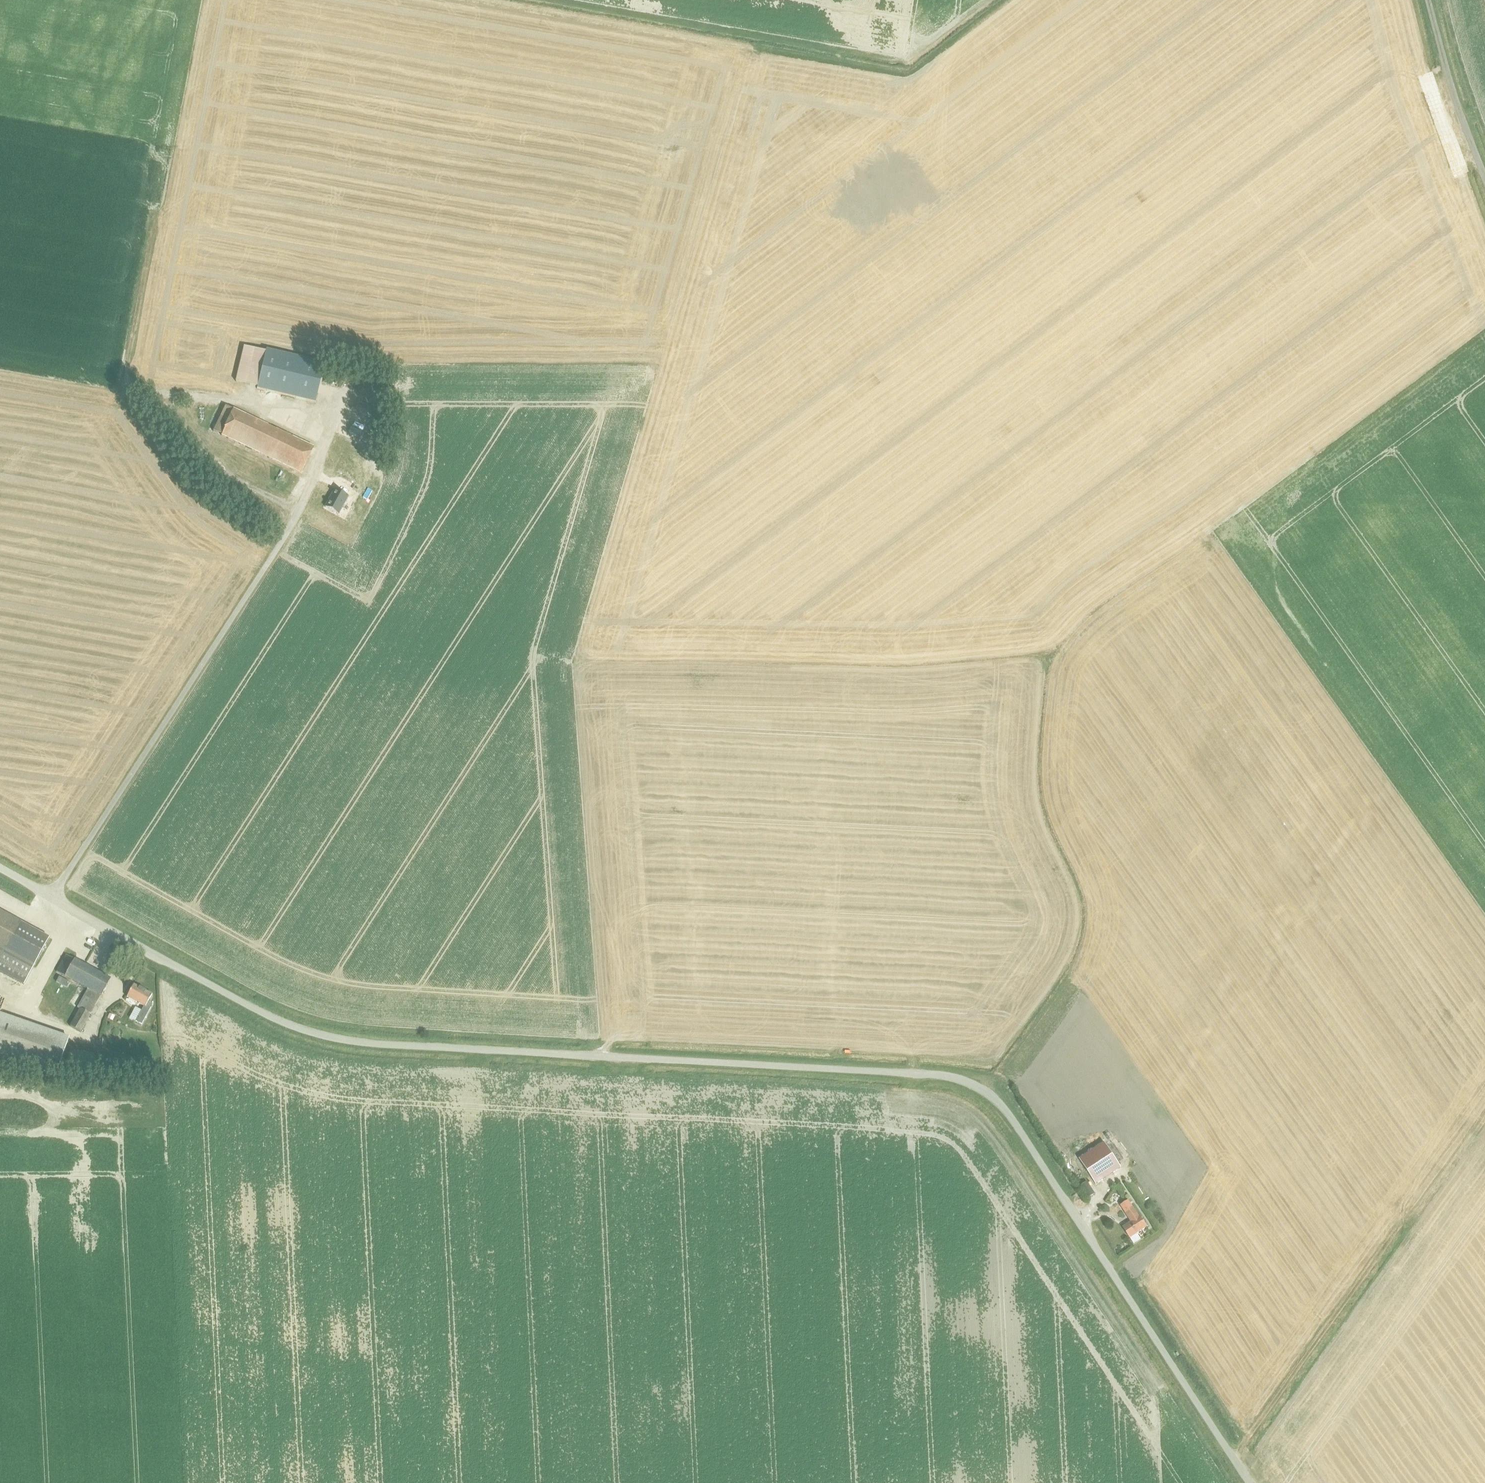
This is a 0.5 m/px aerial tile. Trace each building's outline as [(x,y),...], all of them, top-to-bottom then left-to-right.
[(266,350),(266,352),(245,347),(236,382),(258,387),(257,389),(315,403),(325,365),(266,350)] [(313,448),(234,410),(225,406),(212,432),(301,474),(313,448)] [(335,489),(325,508),(338,515),(348,496),(335,489)] [(24,985),(33,968),(49,939),(0,912),(0,972),(24,985)] [(66,955),(57,972),(79,985),(88,989),(78,1008),(80,1009),(70,1027),(81,1033),(110,979),(66,955)] [(157,998),(144,991),(140,999),(136,997),(134,1001),(127,997),(119,1012),(133,1020),(138,1013),(146,1017),(157,998)] [(67,1037),(0,1014),(0,1057),(54,1075),(67,1037)] [(1121,1168),(1104,1142),(1079,1159),(1096,1184),(1121,1168)] [(1136,1234),(1147,1227),(1139,1216),(1138,1216),(1133,1208),(1125,1212),(1131,1221),(1123,1227),(1130,1238),(1134,1243),(1140,1239),(1136,1234)]
